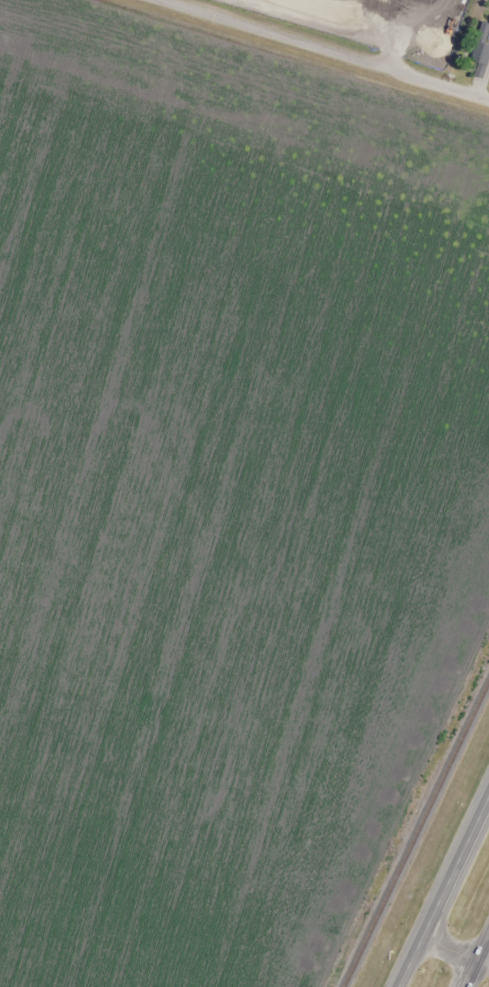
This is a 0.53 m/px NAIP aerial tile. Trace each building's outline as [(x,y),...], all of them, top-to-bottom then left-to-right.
[(482,21),(468,72),(482,76),(488,50),(488,23),(482,21)]
